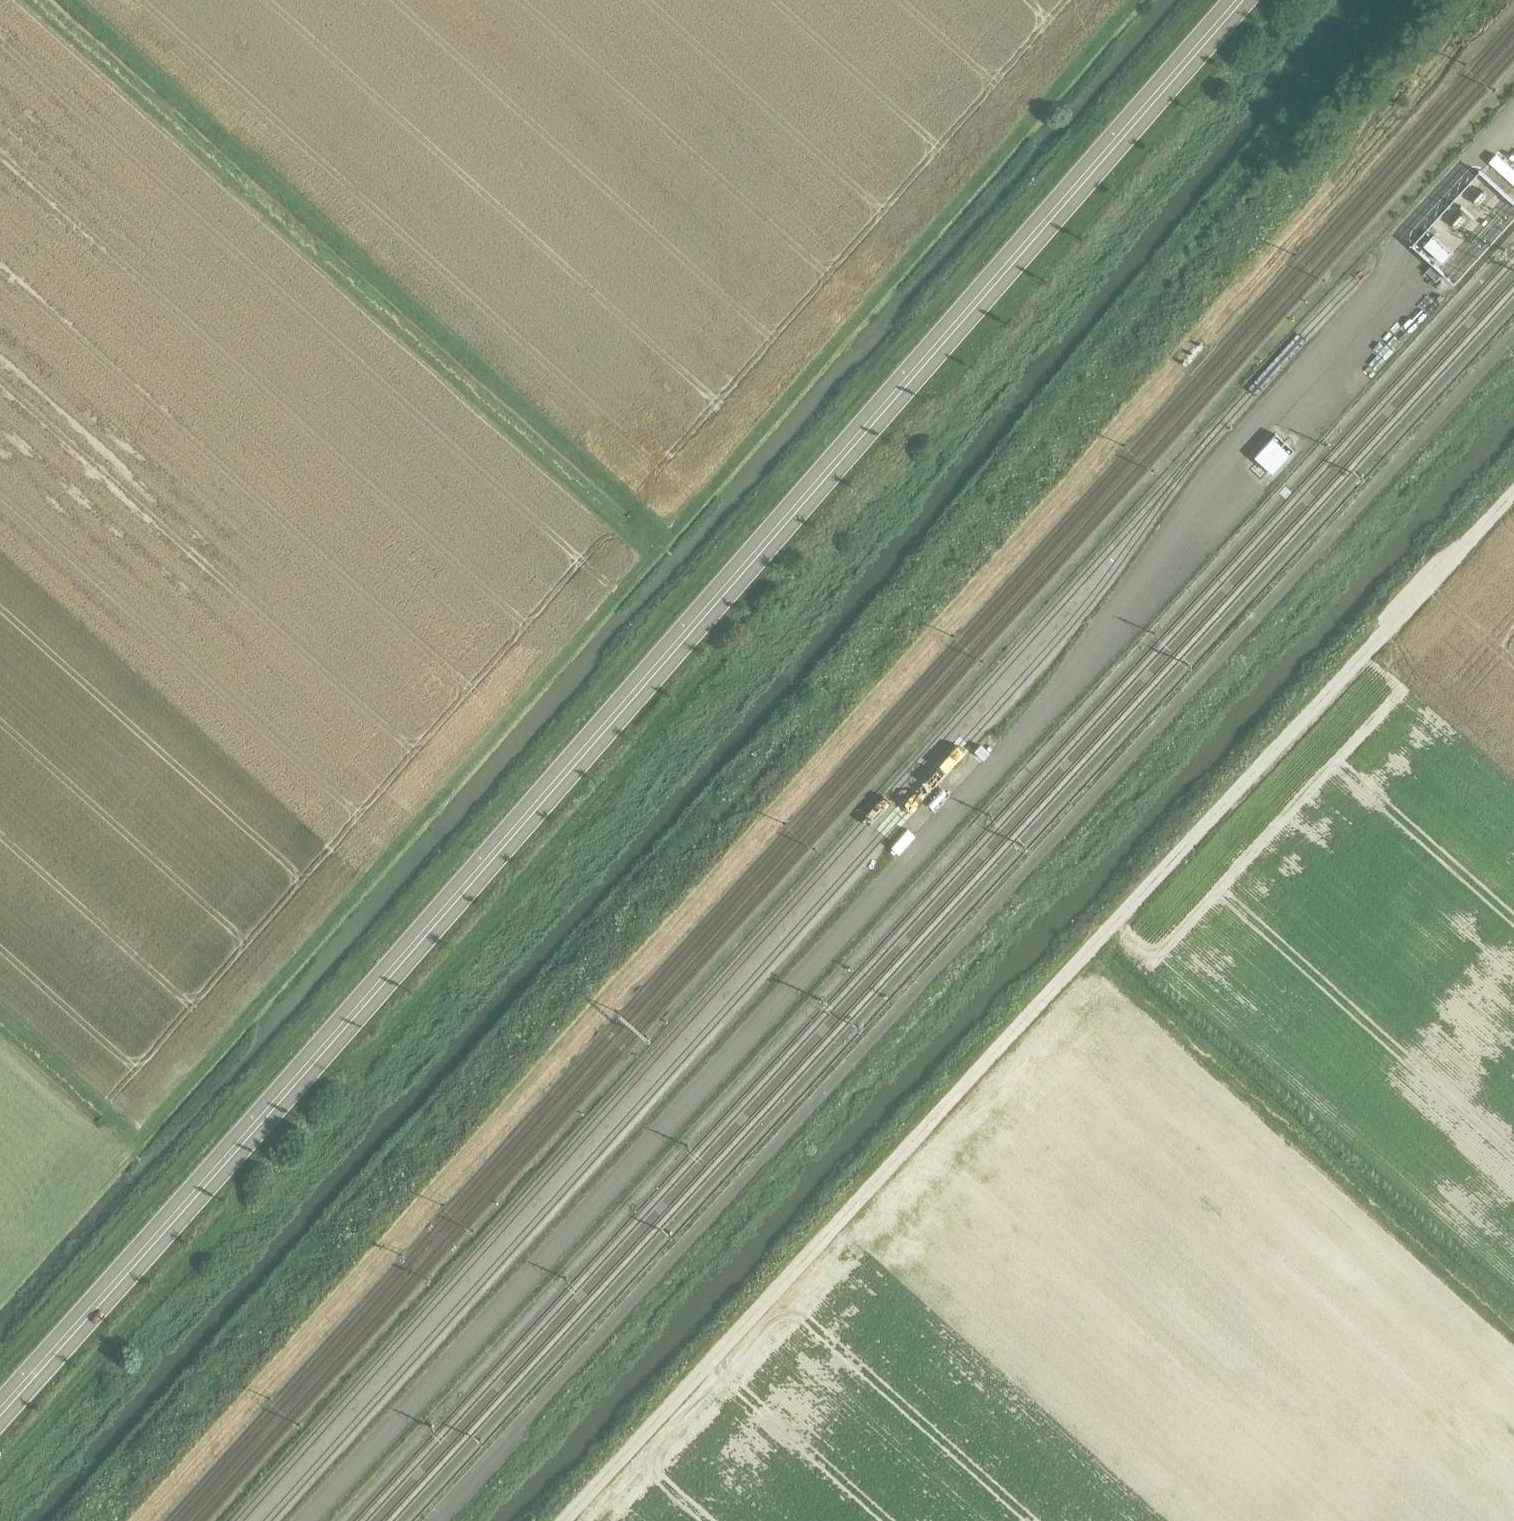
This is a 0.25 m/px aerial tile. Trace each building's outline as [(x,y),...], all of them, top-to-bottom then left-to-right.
[(1505,193),(1480,170),(1413,243),(1445,272),(1455,282),(1513,218),(1513,201),(1505,193)] [(1254,453),(1272,471),(1295,448),(1277,430),(1254,453)]
